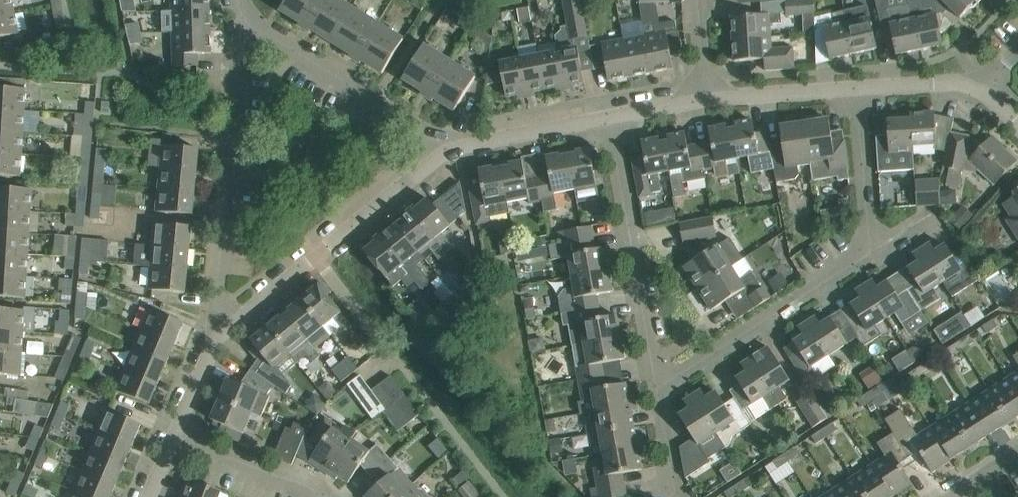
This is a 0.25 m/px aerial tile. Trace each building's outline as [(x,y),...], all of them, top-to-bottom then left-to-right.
[(14,11),(12,0),(0,0),(0,14),(14,11)] [(172,10),(210,9),(210,0),(172,0),(172,10)] [(383,73),(403,39),(341,0),(286,0),(280,9),(301,22),(299,24),(310,31),(311,28),(351,53),(350,56),(360,63),(362,60),(383,73)] [(422,0),(406,0),(422,10),(426,2),(422,0)] [(570,38),(588,34),(581,0),(563,0),(570,38)] [(815,14),(814,0),(793,0),(785,0),(786,15),(815,14)] [(960,18),(977,0),(942,0),(960,18)] [(954,24),(942,12),(936,13),(923,16),(920,1),(909,4),(912,18),(913,18),(920,49),(943,44),(941,37),(954,24)] [(909,4),(886,9),(896,54),(920,49),(913,18),(912,18),(909,4)] [(867,6),(844,10),(853,53),(877,48),(870,17),(867,6)] [(458,15),(446,8),(435,25),(443,31),(450,20),(453,23),(458,15)] [(210,9),(172,10),(173,32),(211,30),(210,9)] [(830,58),(853,53),(844,10),(832,13),(835,25),(823,28),(830,58)] [(0,14),(0,37),(19,33),(14,11),(0,14)] [(66,23),(63,11),(55,12),(57,25),(66,23)] [(781,13),(751,15),(731,16),(733,38),(770,36),(770,24),(782,23),(781,13)] [(465,30),(469,22),(458,15),(453,23),(465,30)] [(644,35),(651,72),(673,68),(671,55),(682,53),(678,29),(677,29),(675,20),(653,24),(655,33),(644,35)] [(128,34),(140,32),(138,22),(126,24),(128,34)] [(476,37),(481,29),(469,22),(465,30),(476,37)] [(481,29),(476,37),(491,46),(493,36),(481,29)] [(211,30),(173,32),(173,34),(174,46),(174,66),(198,65),(198,53),(211,53),(211,30)] [(128,34),(130,44),(142,42),(140,32),(128,34)] [(644,35),(623,39),(630,76),(651,72),(644,35)] [(770,36),(733,38),(734,61),(765,59),(766,70),(795,68),(793,46),(771,48),(770,36)] [(630,76),(623,39),(590,45),(594,70),(606,68),(608,80),(630,76)] [(475,77),(424,44),(403,78),(424,91),(422,93),(433,100),(434,97),(455,110),(475,77)] [(578,48),(558,51),(565,88),(573,87),(573,83),(584,80),(580,61),(578,48)] [(557,90),(565,88),(558,51),(539,55),(545,88),(556,86),(557,90)] [(518,97),(527,96),(520,59),(504,62),(503,54),(489,56),(487,69),(486,84),(503,81),(506,96),(518,93),(518,97)] [(520,59),(527,96),(535,94),(534,90),(545,88),(539,55),(520,59)] [(24,110),(26,88),(0,87),(0,109),(24,110)] [(87,101),(86,113),(94,114),(96,102),(87,101)] [(23,132),(24,110),(0,109),(0,130),(23,132)] [(94,114),(86,113),(76,112),(75,125),(85,125),(85,126),(93,127),(94,114)] [(935,112),(911,113),(913,151),(914,151),(914,146),(936,145),(936,149),(947,151),(951,133),(954,117),(953,117),(952,122),(935,118),(935,112)] [(888,135),(876,136),(879,172),(915,169),(913,151),(911,113),(910,113),(911,118),(887,120),(888,135)] [(808,122),(804,122),(811,162),(811,164),(814,180),(839,176),(839,180),(850,178),(849,168),(848,168),(844,141),(832,142),(829,119),(821,120),(820,115),(808,117),(808,122)] [(752,173),(774,168),(768,141),(767,131),(755,133),(752,120),(730,124),(737,158),(748,156),(752,173)] [(811,164),(811,162),(804,122),(780,126),(782,139),(768,141),(774,168),(776,182),(795,179),(799,174),(798,166),(811,164)] [(711,142),(699,144),(704,170),(716,167),(717,176),(739,172),(737,158),(730,124),(709,128),(711,142)] [(22,153),(23,132),(0,130),(0,152),(22,153)] [(663,137),(669,171),(674,197),(685,194),(683,182),(706,177),(704,170),(699,144),(688,146),(685,133),(663,137)] [(947,151),(944,166),(949,167),(948,174),(946,185),(959,188),(964,160),(969,161),(978,170),(994,184),(1003,175),(1017,160),(1000,144),(1001,143),(993,136),(985,144),(982,141),(968,138),(969,136),(951,133),(947,151)] [(661,191),(658,173),(669,171),(663,137),(641,141),(644,155),(632,157),(640,196),(652,194),(652,192),(661,191)] [(83,144),(82,157),(90,157),(92,145),(83,144)] [(163,145),(161,167),(197,170),(199,148),(163,145)] [(97,148),(96,161),(105,162),(106,149),(100,148),(97,148)] [(572,148),(567,149),(575,189),(597,184),(593,166),(599,165),(596,151),(591,152),(590,148),(572,151),(572,148)] [(549,172),(537,175),(542,200),(544,210),(557,208),(554,193),(569,190),(575,189),(567,149),(563,150),(563,153),(562,153),(546,156),(549,172)] [(21,176),(22,153),(0,152),(0,174),(21,176)] [(90,157),(82,157),(81,169),(89,170),(90,157)] [(105,162),(96,161),(95,174),(104,175),(105,162)] [(505,161),(500,162),(508,201),(514,200),(529,197),(530,203),(542,200),(537,175),(526,177),(523,161),(507,164),(505,164),(505,161)] [(482,185),(470,187),(474,207),(475,213),(477,224),(491,221),(490,215),(510,212),(508,201),(500,162),(496,163),(496,166),(479,169),(482,185)] [(195,192),(197,170),(161,167),(159,188),(195,192)] [(915,181),(917,205),(941,204),(939,186),(928,186),(928,180),(915,181)] [(459,182),(442,196),(459,217),(466,211),(461,182),(459,182)] [(30,211),(32,188),(0,187),(0,209),(30,211)] [(193,214),(195,192),(159,188),(156,211),(193,214)] [(1013,192),(1016,196),(1003,203),(1012,217),(1007,220),(1017,237),(1017,189),(1013,192)] [(93,192),(92,205),(101,206),(102,193),(93,192)] [(450,224),(459,217),(442,196),(433,203),(429,198),(416,208),(414,206),(410,209),(447,253),(454,247),(442,232),(451,225),(450,224)] [(78,201),(76,213),(85,214),(86,201),(78,201)] [(101,206),(92,205),(91,218),(100,218),(101,206)] [(674,208),(661,210),(663,223),(676,221),(674,208)] [(29,232),(30,211),(0,209),(0,231),(29,232)] [(439,259),(447,253),(410,209),(406,212),(408,215),(397,224),(424,257),(421,253),(429,247),(439,259)] [(831,209),(821,210),(823,230),(829,229),(833,227),(831,209)] [(76,213),(75,226),(84,226),(85,214),(76,213)] [(699,219),(679,222),(683,242),(703,238),(716,236),(714,225),(713,216),(699,219)] [(153,245),(189,248),(192,226),(156,222),(153,245)] [(383,232),(379,235),(415,279),(422,288),(428,284),(428,279),(415,264),(424,257),(397,224),(385,234),(383,232)] [(571,229),(565,230),(567,242),(593,238),(590,225),(571,229)] [(28,254),(29,232),(0,231),(0,252),(28,254)] [(407,285),(415,279),(379,235),(375,238),(377,241),(365,251),(393,286),(402,278),(407,285)] [(567,242),(535,247),(536,257),(551,254),(552,260),(569,257),(572,276),(611,269),(611,264),(608,265),(605,247),(595,249),(593,238),(567,242)] [(75,257),(76,244),(68,243),(66,256),(75,257)] [(964,274),(961,270),(945,244),(935,251),(930,243),(921,248),(943,282),(949,292),(959,286),(960,282),(964,279),(977,300),(989,292),(974,268),(964,274)] [(151,266),(187,270),(189,248),(153,245),(151,266)] [(684,266),(698,288),(731,266),(718,245),(684,266)] [(90,260),(91,248),(82,247),(81,260),(90,260)] [(918,283),(907,289),(921,311),(941,298),(934,287),(943,282),(921,248),(913,254),(918,262),(908,268),(918,283)] [(27,275),(28,254),(0,252),(0,274),(27,275)] [(74,269),(75,257),(66,256),(65,268),(74,269)] [(88,274),(90,260),(81,260),(80,273),(88,274)] [(149,289),(165,290),(185,292),(187,270),(151,266),(149,289)] [(739,279),(731,266),(698,288),(712,310),(730,298),(735,305),(733,306),(740,317),(756,306),(771,297),(763,286),(762,287),(751,271),(739,279)] [(565,288),(559,297),(562,314),(599,307),(596,294),(612,291),(609,274),(612,273),(611,269),(572,276),(574,287),(565,288)] [(7,296),(25,297),(27,275),(0,274),(0,296),(7,296)] [(59,289),(63,290),(62,302),(71,303),(73,279),(60,277),(59,289)] [(864,285),(886,318),(895,313),(902,323),(921,311),(907,289),(897,296),(888,281),(878,287),(873,279),(864,285)] [(319,284),(302,298),(331,334),(340,327),(348,320),(319,284)] [(861,298),(841,311),(863,346),(882,334),(876,325),(886,318),(864,285),(856,290),(861,298)] [(78,292),(77,305),(85,306),(87,293),(79,292),(78,292)] [(291,312),(287,315),(314,348),(322,342),(331,334),(302,298),(288,309),(291,312)] [(85,306),(77,305),(74,307),(75,318),(84,319),(85,306)] [(599,307),(562,314),(564,325),(569,324),(573,345),(624,336),(623,331),(620,332),(617,315),(601,318),(599,307)] [(23,331),(25,309),(6,308),(0,308),(0,330),(23,331)] [(69,322),(70,309),(61,308),(60,321),(69,322)] [(142,329),(175,343),(184,323),(150,308),(142,329)] [(968,317),(973,324),(983,318),(977,310),(968,317)] [(816,316),(807,321),(829,355),(857,337),(863,346),(841,311),(821,324),(816,316)] [(964,314),(946,326),(953,337),(971,325),(964,314)] [(281,315),(269,325),(291,353),(298,362),(307,354),(308,354),(313,361),(320,355),(314,348),(287,315),(284,318),(281,315)] [(987,333),(998,326),(993,318),(982,325),(987,333)] [(836,365),(829,355),(807,321),(798,327),(803,335),(794,341),(799,349),(788,356),(800,373),(807,384),(818,376),(836,365)] [(265,329),(251,340),(262,354),(251,368),(274,385),(286,394),(291,386),(274,367),(291,353),(269,325),(268,326),(270,329),(267,332),(265,329)] [(133,349),(167,363),(175,343),(142,329),(133,349)] [(22,353),(23,331),(0,330),(0,352),(22,353)] [(74,334),(69,345),(77,348),(82,337),(74,334)] [(968,334),(958,341),(962,349),(973,342),(968,334)] [(624,336),(573,345),(577,366),(579,379),(604,374),(602,362),(625,358),(622,341),(624,341),(624,336)] [(83,351),(91,354),(96,342),(88,339),(83,351)] [(958,341),(947,348),(952,355),(962,349),(958,341)] [(69,345),(63,361),(71,364),(77,348),(69,345)] [(750,358),(779,403),(787,398),(780,386),(790,380),(768,346),(750,358)] [(125,369),(158,383),(167,363),(133,349),(125,369)] [(91,354),(83,351),(78,363),(86,366),(91,354)] [(25,377),(26,353),(22,353),(0,352),(0,375),(25,377)] [(750,422),(770,409),(779,403),(750,358),(741,364),(746,372),(736,378),(740,384),(730,390),(735,397),(750,422)] [(930,359),(919,366),(924,373),(935,366),(930,359)] [(64,381),(71,364),(63,361),(56,377),(64,381)] [(340,363),(332,370),(341,382),(349,375),(340,363)] [(879,370),(885,380),(897,373),(891,363),(879,370)] [(919,366),(909,373),(914,380),(924,373),(919,366)] [(227,383),(220,398),(252,412),(262,416),(271,396),(268,394),(274,385),(251,368),(241,383),(232,379),(230,384),(227,383)] [(116,390),(131,396),(150,404),(158,383),(125,369),(116,390)] [(1008,377),(1017,392),(1017,371),(1008,377)] [(361,374),(348,384),(357,396),(370,387),(361,374)] [(604,374),(579,379),(583,401),(594,399),(596,411),(630,405),(629,400),(626,383),(624,383),(607,386),(604,374)] [(382,382),(395,401),(406,394),(392,375),(382,382)] [(990,389),(1010,421),(1017,416),(1017,392),(1008,377),(990,389)] [(382,382),(372,389),(386,408),(395,401),(382,382)] [(332,385),(329,388),(326,384),(321,388),(329,398),(337,391),(332,385)] [(873,389),(868,392),(872,400),(877,406),(887,399),(883,393),(878,386),(873,389)] [(14,406),(14,412),(48,418),(55,402),(29,399),(30,391),(17,389),(15,404),(14,406)] [(751,424),(750,422),(735,397),(724,404),(716,391),(706,397),(701,389),(693,395),(726,447),(729,444),(733,435),(751,424)] [(990,389),(971,401),(992,433),(1010,421),(990,389)] [(814,427),(828,418),(811,392),(797,401),(814,427)] [(865,394),(857,399),(862,407),(872,400),(868,392),(865,394)] [(680,446),(686,478),(711,462),(708,458),(726,447),(693,395),(684,400),(689,408),(679,415),(694,437),(680,446)] [(220,398),(211,419),(223,424),(219,432),(240,441),(248,422),(251,414),(252,412),(220,398)] [(65,416),(70,404),(62,401),(57,413),(65,416)] [(971,401),(950,414),(971,446),(992,433),(971,401)] [(598,422),(587,424),(589,434),(634,426),(630,405),(596,411),(598,422)] [(99,430),(132,445),(141,424),(108,410),(99,430)] [(65,416),(57,413),(52,425),(60,428),(65,416)] [(950,414),(930,427),(951,459),(971,446),(950,414)] [(319,446),(309,461),(328,473),(352,439),(351,438),(356,432),(345,424),(342,428),(325,417),(310,440),(319,446)] [(555,418),(545,420),(547,433),(557,431),(555,418)] [(274,457),(276,457),(293,464),(308,427),(295,422),(292,429),(287,427),(274,457)] [(833,422),(822,429),(827,436),(829,435),(837,429),(833,422)] [(909,422),(893,432),(909,457),(919,451),(932,471),(951,459),(930,427),(918,435),(909,422)] [(35,425),(30,438),(38,441),(44,428),(36,424),(35,425)] [(634,426),(589,434),(590,443),(601,441),(603,453),(638,447),(634,426)] [(822,429),(812,436),(816,443),(827,436),(822,429)] [(99,430),(91,450),(124,464),(132,445),(99,430)] [(885,456),(872,464),(892,496),(912,484),(899,463),(909,457),(893,432),(877,442),(885,456)] [(30,438),(26,447),(34,451),(38,441),(30,438)] [(352,439),(328,473),(336,479),(339,475),(349,482),(361,464),(371,475),(390,458),(378,444),(369,451),(352,439)] [(40,452),(48,456),(53,444),(45,440),(40,452)] [(590,488),(592,496),(621,496),(626,496),(622,472),(642,469),(638,447),(603,453),(606,465),(595,467),(598,487),(590,488)] [(794,447),(784,454),(788,461),(789,461),(796,456),(799,454),(794,447)] [(124,464),(91,450),(82,470),(116,484),(124,464)] [(48,456),(40,452),(35,464),(43,468),(48,456)] [(784,454),(773,460),(778,468),(788,461),(784,454)] [(364,496),(397,496),(404,491),(413,483),(414,482),(400,466),(399,467),(394,462),(391,458),(390,458),(371,475),(378,484),(364,496)] [(855,475),(869,496),(891,496),(892,496),(872,464),(855,475)] [(15,474),(12,481),(20,484),(23,477),(25,473),(17,469),(15,474)] [(74,490),(90,496),(110,496),(116,484),(82,470),(74,490)] [(834,489),(839,496),(869,496),(855,475),(834,489)] [(180,496),(219,496),(221,491),(187,478),(180,496)] [(735,485),(740,492),(750,485),(746,478),(735,485)] [(17,491),(20,484),(12,481),(7,493),(15,496),(17,491)] [(397,496),(427,496),(419,489),(414,482),(413,483),(404,491),(397,496)] [(23,493),(32,496),(35,496),(38,490),(26,485),(23,493)] [(735,485),(724,492),(728,496),(733,496),(740,492),(735,485)] [(821,496),(839,496),(834,489),(821,496)]
